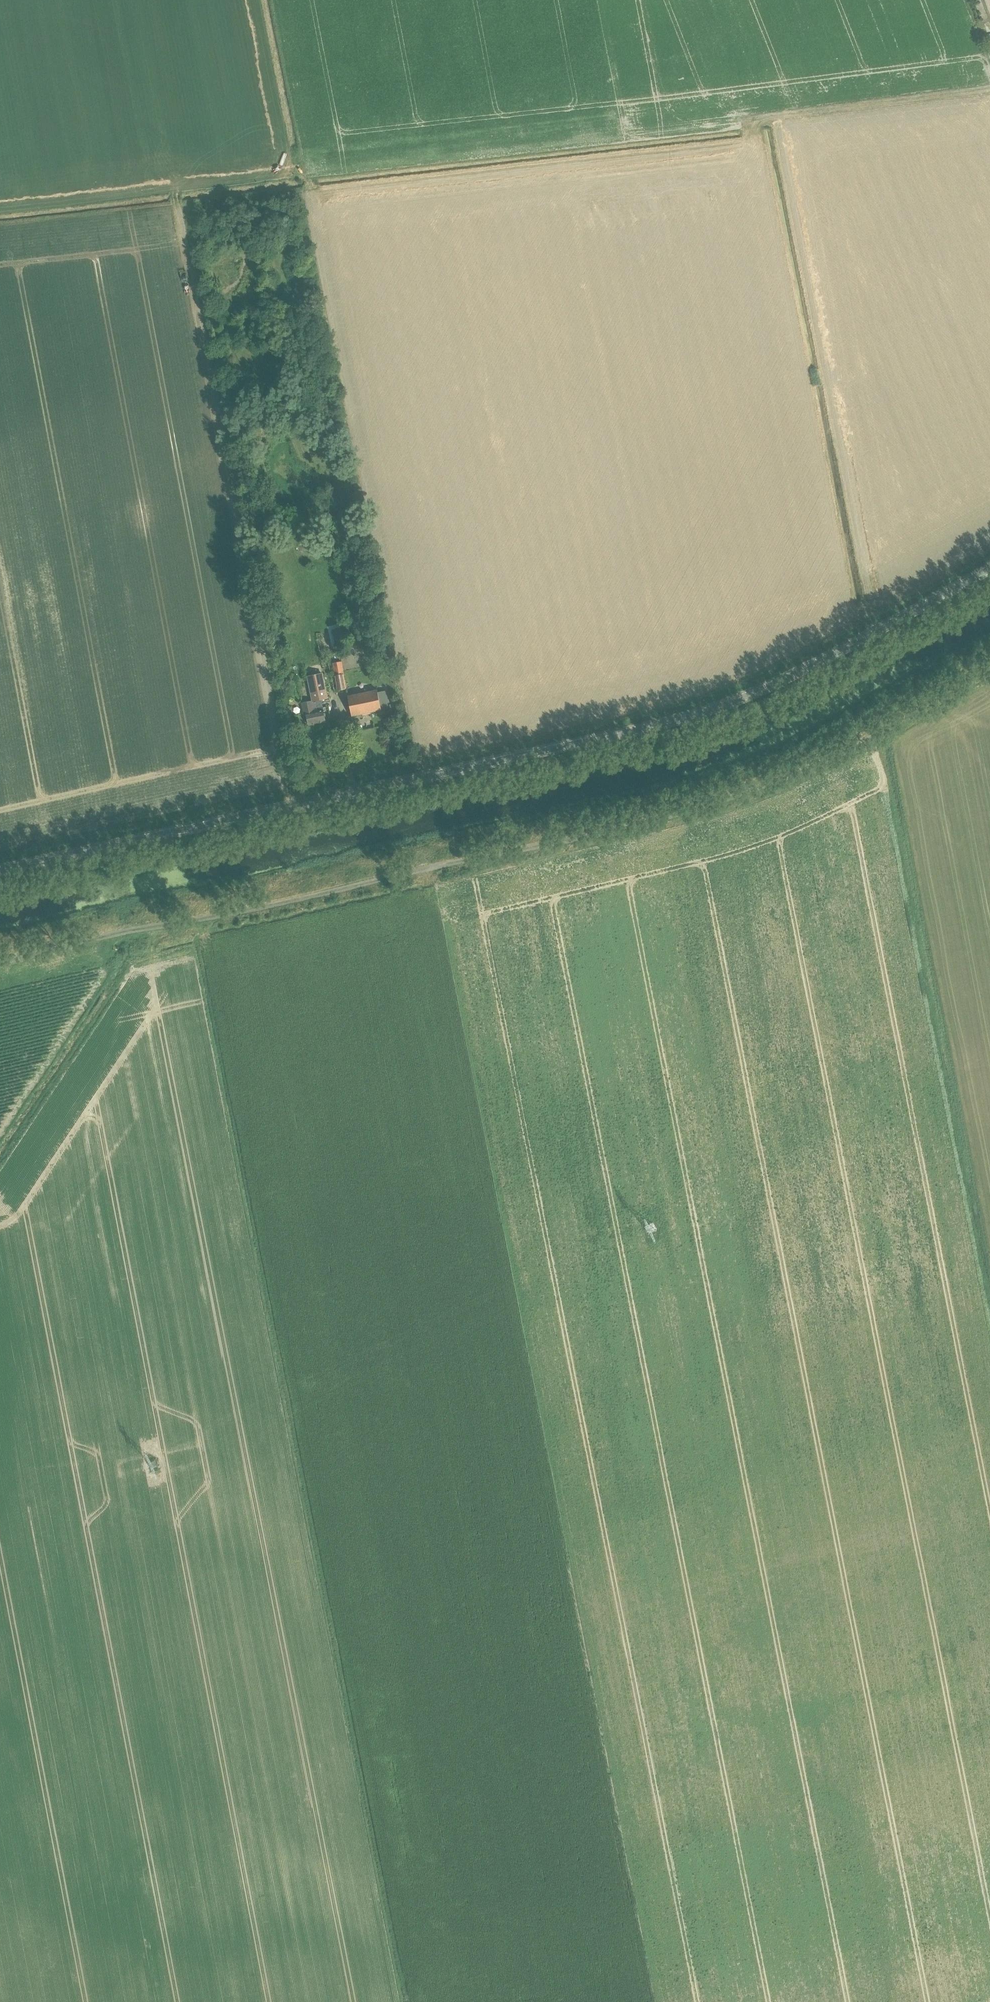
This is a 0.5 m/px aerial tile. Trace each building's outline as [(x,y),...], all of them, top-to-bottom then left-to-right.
[(342,625),(333,624),(332,644),(341,645),(342,625)] [(333,663),(338,690),(347,689),(342,662),(333,663)] [(313,701),(302,703),(305,714),(307,713),(309,725),(326,722),(321,699),(328,698),(323,674),(308,677),(313,701)] [(378,690),(348,696),(352,716),(363,714),(363,715),(371,714),(371,712),(382,710),(382,709),(390,707),(386,691),(378,693),(378,690)]
